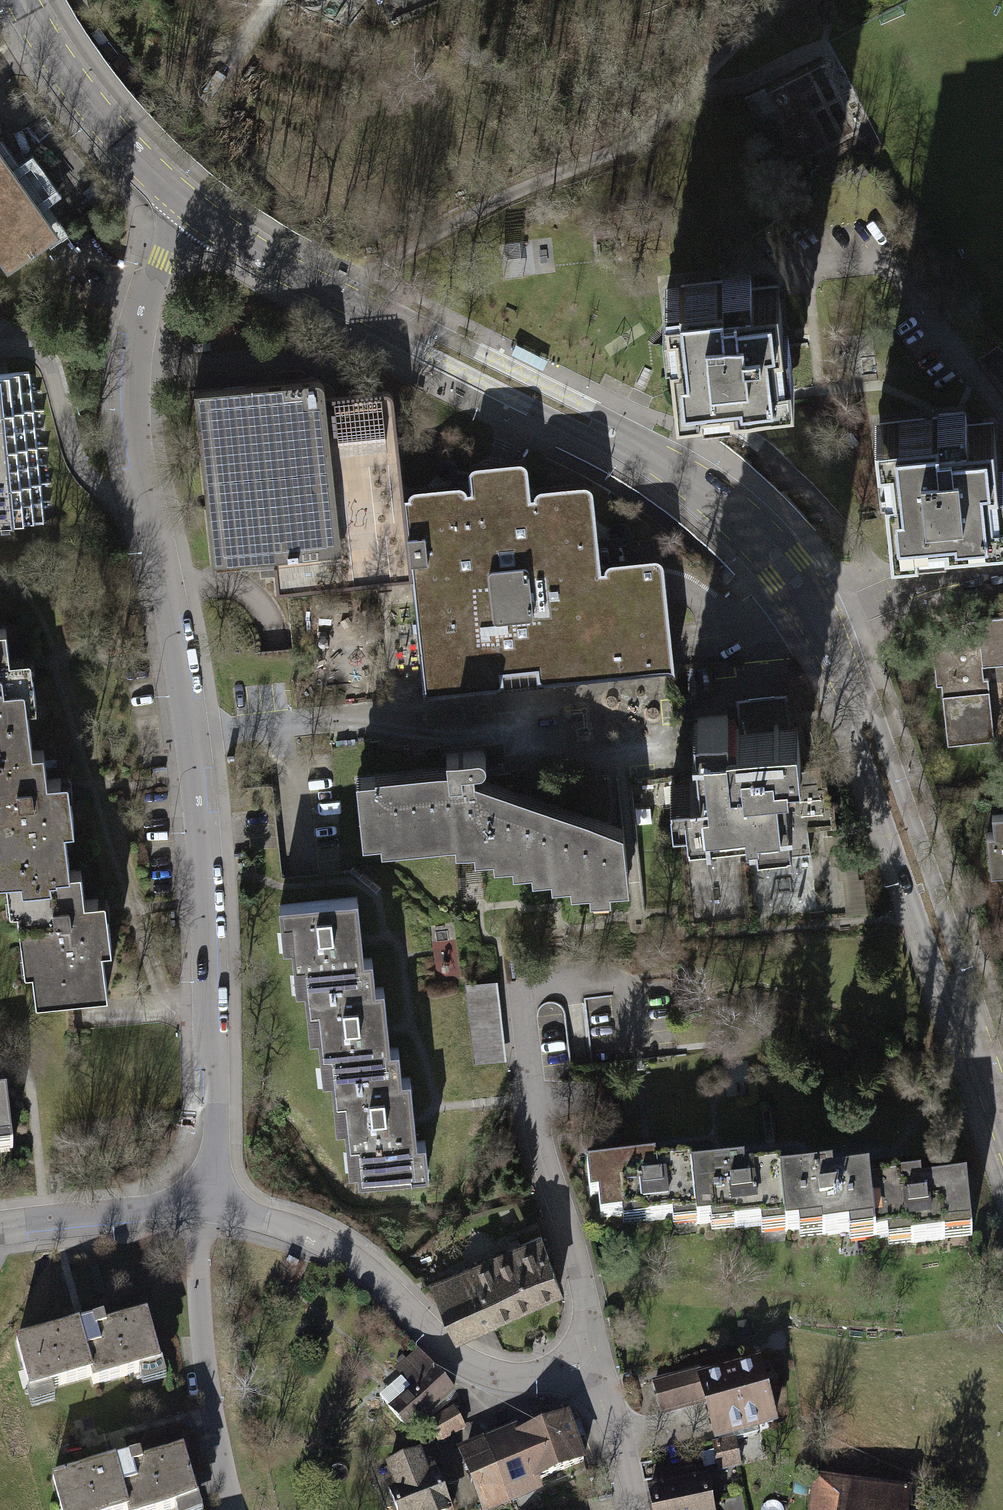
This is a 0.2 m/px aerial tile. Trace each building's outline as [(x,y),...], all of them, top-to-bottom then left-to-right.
[(56,233),(0,153),(0,272),(56,233)] [(552,240),(510,248),(515,276),(557,269),(552,240)] [(722,280),(677,284),(678,293),(665,294),(667,312),(674,312),(677,341),(668,341),(674,398),(702,395),(701,388),(728,385),(729,394),(792,387),(789,360),(777,361),(774,333),(782,333),(777,284),(723,290),(722,280)] [(46,526),(32,373),(0,376),(0,530),(46,526)] [(318,378),(194,391),(210,562),(270,556),(274,589),(410,575),(401,498),(391,396),(385,390),(324,396),(322,382),(318,378)] [(875,421),(878,451),(890,450),(892,475),(883,476),(888,539),(916,536),(915,524),(944,522),(945,529),(1002,524),(1002,498),(1002,496),(988,497),(986,469),(994,469),(990,424),(962,426),(962,419),(933,421),(933,417),(875,421)] [(410,575),(423,696),(523,687),(674,674),(664,585),(662,560),(599,567),(590,491),(587,485),(580,484),(540,487),(534,491),(533,497),(528,497),(526,465),(518,459),(494,461),(471,464),(466,471),(469,491),(465,491),(461,486),(457,483),(415,488),(409,491),(407,497),(401,498),(410,575)] [(933,653),(936,685),(941,685),(946,744),(993,740),(987,678),(975,679),(973,665),(1002,662),(1002,616),(964,620),(965,636),(951,637),(952,652),(933,653)] [(29,753),(24,709),(33,708),(27,657),(5,658),(1,628),(0,628),(0,756),(29,753)] [(734,698),(736,718),(787,713),(785,693),(734,698)] [(675,805),(687,923),(748,917),(742,859),(809,853),(806,827),(834,824),(832,801),(827,802),(824,780),(820,780),(818,761),(799,763),(795,725),(788,726),(787,713),(736,718),(726,719),(725,713),(691,716),(697,775),(689,776),(689,781),(668,783),(670,806),(675,805)] [(29,753),(0,756),(0,884),(4,883),(16,882),(17,891),(48,888),(47,880),(53,880),(53,877),(66,876),(66,872),(61,833),(71,832),(65,781),(43,783),(39,752),(29,753)] [(441,772),(351,781),(357,837),(374,836),(375,843),(447,836),(448,844),(467,842),(468,850),(486,848),(487,858),(505,856),(506,864),(524,862),(525,871),(544,869),(545,877),(563,875),(564,884),(582,882),(583,890),(622,886),(616,830),(601,826),(598,832),(581,834),(580,825),(561,827),(560,818),(542,820),(542,812),(522,814),(521,805),(503,807),(502,798),(484,800),(483,791),(464,793),(463,783),(468,781),(466,769),(472,768),(476,767),(479,763),(478,757),(474,754),(471,753),(439,755),(441,772)] [(990,814),(992,832),(986,833),(990,872),(1002,870),(1002,812),(990,814)] [(27,973),(31,1004),(103,996),(98,951),(107,950),(102,901),(80,904),(77,871),(66,872),(66,876),(53,877),(53,880),(47,880),(48,888),(17,891),(16,882),(4,883),(7,911),(13,911),(19,973),(27,973)] [(301,964),(304,995),(372,988),(369,957),(361,958),(355,897),(343,898),(278,904),(279,922),(289,921),(293,965),(301,964)] [(461,982),(468,1062),(500,1059),(492,980),(461,982)] [(328,1054),(331,1086),(400,1079),(397,1047),(388,1048),(382,988),(372,988),(304,995),(306,1014),(315,1013),(319,1055),(328,1054)] [(409,1078),(400,1079),(331,1086),(333,1103),(340,1102),(344,1145),(355,1144),(358,1177),(427,1171),(424,1139),(415,1140),(409,1078)] [(8,1141),(4,1093),(0,1094),(0,1142),(8,1141)] [(643,1222),(694,1217),(690,1168),(689,1159),(653,1163),(652,1158),(582,1164),(585,1196),(597,1195),(599,1216),(643,1212),(643,1222)] [(734,1227),(785,1223),(780,1175),(780,1167),(743,1170),(743,1164),(690,1168),(694,1217),(695,1223),(733,1220),(734,1227)] [(821,1233),(871,1229),(867,1185),(866,1173),(831,1177),(831,1170),(780,1175),(785,1223),(785,1230),(820,1227),(821,1233)] [(920,1181),(867,1185),(871,1229),(872,1238),(907,1235),(908,1241),(944,1238),(944,1232),(970,1229),(966,1182),(921,1186),(920,1181)] [(536,1238),(435,1285),(457,1333),(559,1286),(536,1238)] [(101,1318),(15,1342),(29,1392),(88,1376),(90,1385),(159,1366),(145,1316),(103,1328),(101,1318)] [(417,1351),(396,1368),(414,1389),(390,1408),(410,1432),(454,1397),(417,1351)] [(754,1359),(697,1375),(704,1401),(714,1436),(771,1420),(754,1359)] [(661,1412),(704,1401),(697,1375),(696,1371),(653,1383),(661,1412)] [(453,1408),(427,1422),(438,1444),(465,1431),(453,1408)] [(518,1428),(483,1441),(509,1509),(543,1497),(539,1486),(587,1469),(569,1420),(521,1437),(518,1428)] [(509,1509),(483,1441),(457,1450),(479,1509),(507,1509),(509,1509)] [(732,1442),(712,1447),(717,1467),(737,1462),(732,1442)] [(49,1477),(58,1509),(165,1509),(196,1502),(183,1452),(138,1464),(136,1454),(49,1477)] [(393,1465),(397,1475),(390,1478),(395,1493),(389,1495),(395,1509),(452,1509),(435,1469),(428,1472),(420,1454),(393,1465)] [(674,1473),(681,1509),(712,1509),(708,1481),(693,1481),(693,1472),(674,1473)] [(674,1473),(655,1477),(658,1489),(649,1489),(652,1509),(681,1509),(674,1473)] [(817,1476),(811,1509),(910,1509),(913,1491),(817,1476)]
